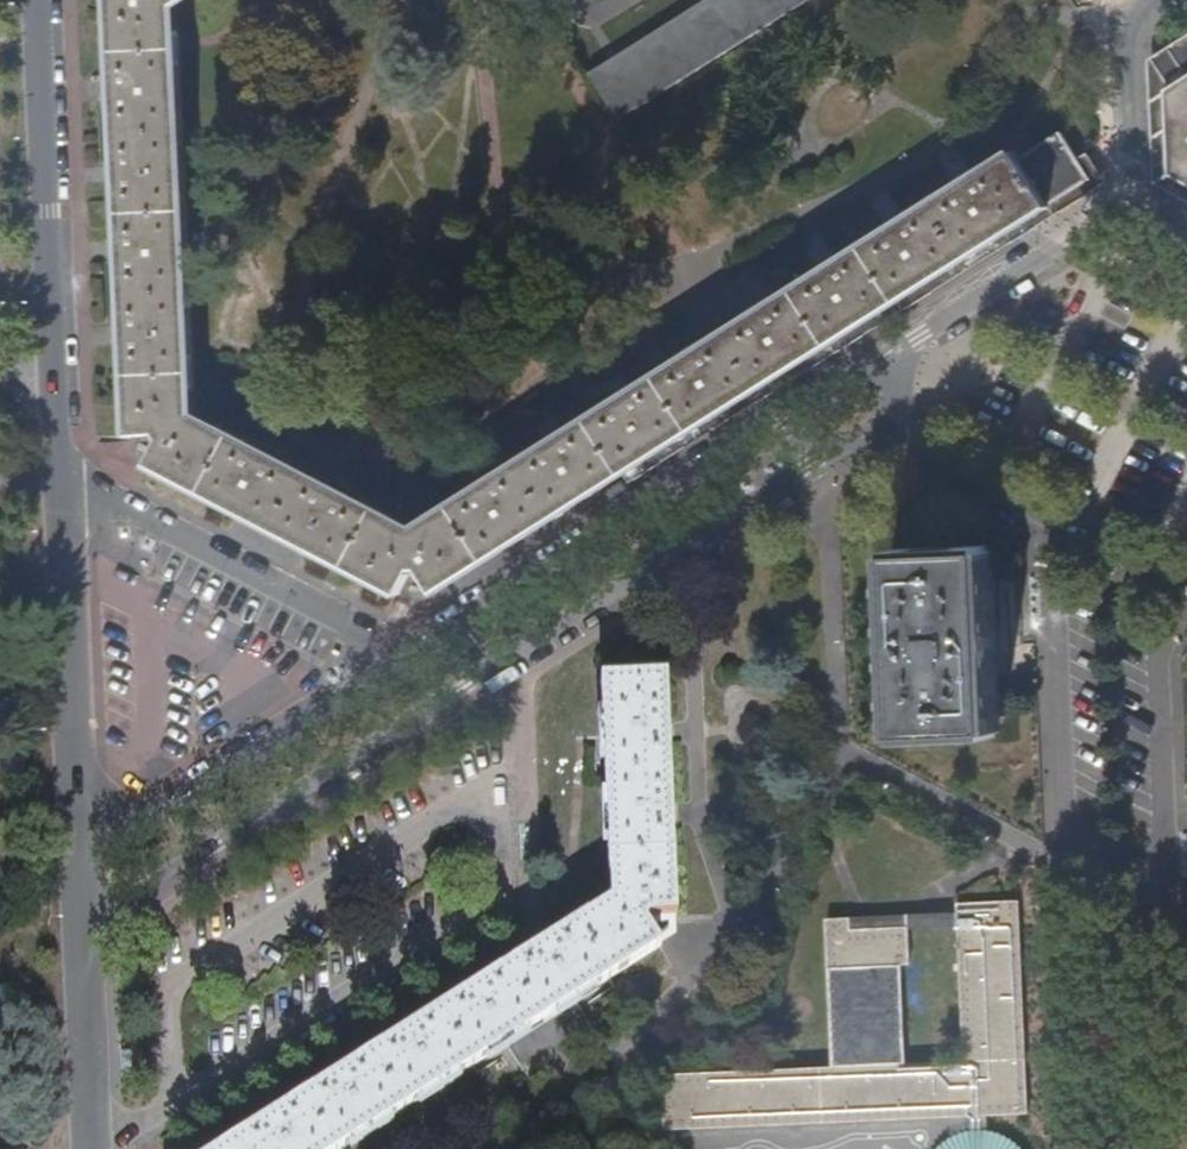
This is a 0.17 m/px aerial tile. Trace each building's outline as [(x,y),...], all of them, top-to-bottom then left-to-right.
[(1045,213),(1014,164),(1010,156),(961,187),(887,234),(822,275),(752,320),(683,364),(617,406),(550,448),(471,499),(410,538),(337,503),(258,462),(189,429),(177,15),(200,0),(108,0),(111,93),(114,173),(117,253),(120,338),(123,444),(153,443),(156,450),(142,477),(391,611),(407,582),(411,581),(416,582),(430,603),(557,523),(1045,213)] [(815,0),(711,0),(637,45),(589,74),(619,122),(815,0)] [(1157,63),(1160,86),(1162,99),(1169,178),(1186,188),(1186,45),(1157,63)] [(1063,130),(1014,164),(1045,213),(1093,181),(1063,130)] [(984,583),(891,586),(900,760),(997,757),(993,672),(984,583)] [(664,679),(598,681),(607,909),(571,932),(525,962),(497,980),(429,1024),(359,1069),(290,1114),(235,1148),(358,1148),(562,1021),(660,959),(651,932),(653,913),(672,913),(672,849),(670,817),(667,734),(664,679)] [(677,1078),(679,1134),(971,1120),(972,1130),(955,1136),(940,1148),(1027,1148),(1025,1145),(1009,1134),(992,1129),(992,1119),(1028,1117),(1017,904),(960,906),(961,913),(926,914),(857,918),(851,918),(827,919),(834,1070),(677,1078)]
